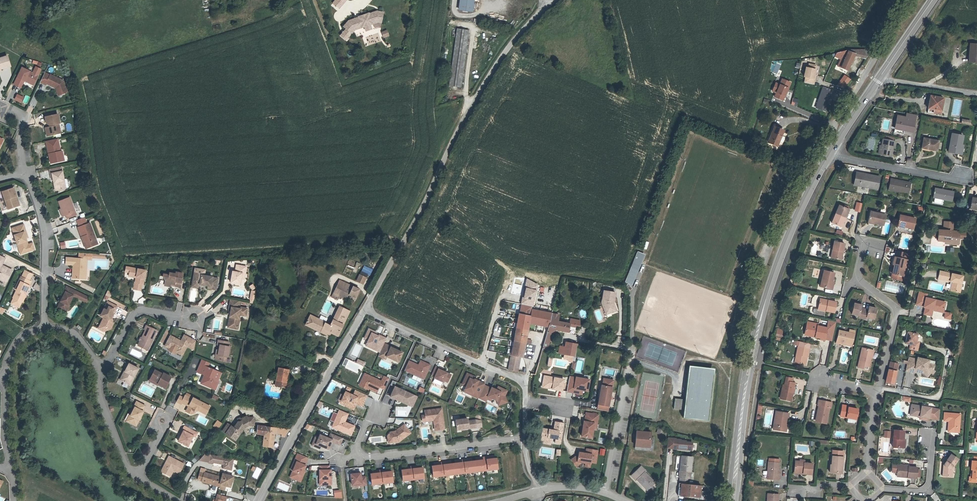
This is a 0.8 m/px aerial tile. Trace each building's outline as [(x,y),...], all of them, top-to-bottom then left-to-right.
[(462,9),(473,11),(475,0),(463,0),(462,9)] [(346,26),(354,33),(358,27),(365,25),(366,26),(370,24),(370,23),(376,21),(384,22),(386,12),(378,10),(368,14),(367,13),(360,16),(361,17),(351,20),(346,26)] [(459,27),(451,85),(462,86),(470,28),(459,27)] [(387,29),(381,31),(383,38),(389,35),(387,29)] [(970,44),(968,62),(976,62),(976,44),(970,44)] [(835,57),(841,60),(838,66),(847,71),(855,55),(856,55),(856,56),(866,58),(871,50),(848,50),(837,53),(835,57)] [(7,56),(0,58),(0,68),(0,69),(10,66),(7,56)] [(817,65),(808,63),(807,66),(806,66),(803,76),(805,78),(803,83),(815,85),(816,78),(815,77),(817,69),(816,69),(817,65)] [(34,84),(38,76),(22,68),(14,84),(21,88),(24,81),(25,81),(25,80),(34,84)] [(64,83),(61,81),(61,80),(50,75),(44,73),(40,82),(45,85),(46,83),(54,87),(55,86),(57,87),(56,89),(57,93),(61,92),(62,94),(63,93),(67,92),(64,83)] [(850,79),(844,74),(839,81),(845,85),(850,79)] [(791,82),(782,78),(779,84),(775,82),(771,92),(775,94),(773,98),(783,102),(785,97),(784,96),(787,87),(789,88),(791,82)] [(834,90),(823,87),(815,109),(826,112),(834,90)] [(940,114),(943,98),(930,96),(928,109),(927,112),(940,114)] [(58,114),(45,117),(46,123),(49,125),(51,125),(52,127),(49,127),(46,132),(47,136),(56,134),(55,131),(60,130),(58,123),(60,123),(58,114)] [(913,133),(916,115),(907,114),(906,118),(897,116),(895,127),(904,129),(904,131),(913,133)] [(777,146),(784,131),(775,127),(768,142),(777,146)] [(961,154),(963,145),(961,145),(963,136),(952,134),(948,152),(961,154)] [(937,151),(939,141),(923,138),(922,148),(937,151)] [(58,139),(46,141),(49,154),(50,154),(52,163),(61,161),(60,157),(63,156),(62,151),(60,151),(58,139)] [(891,156),(893,148),(894,148),(896,142),(893,141),(885,140),(883,139),(882,146),(880,154),(891,156)] [(52,173),(62,171),(61,166),(49,169),(51,179),(53,178),(52,173)] [(66,189),(62,171),(52,173),(53,178),(54,183),(55,183),(57,190),(66,189)] [(877,188),(880,177),(856,172),(854,185),(869,188),(869,187),(877,188)] [(908,193),(910,183),(891,179),(889,189),(908,193)] [(13,188),(2,192),(8,209),(17,206),(14,197),(16,196),(13,188)] [(952,201),(953,192),(935,188),(933,197),(942,199),(952,201)] [(76,215),(69,198),(59,202),(61,209),(64,215),(66,215),(67,218),(76,215)] [(846,218),(850,209),(839,204),(835,214),(846,218)] [(884,225),(887,214),(871,211),(868,223),(874,225),(875,223),(884,225)] [(842,227),(846,218),(835,214),(831,223),(842,227)] [(914,230),(917,218),(901,214),(898,226),(914,230)] [(85,217),(77,220),(79,227),(78,227),(81,237),(83,237),(85,243),(86,242),(87,243),(89,247),(95,245),(93,239),(95,239),(90,223),(87,224),(85,217)] [(967,233),(961,232),(958,231),(954,230),(954,221),(944,221),(944,229),(938,229),(938,241),(945,242),(945,244),(960,245),(960,239),(966,239),(967,233)] [(23,225),(12,228),(13,232),(16,231),(17,234),(14,235),(20,254),(30,251),(28,245),(26,245),(25,242),(27,241),(26,238),(24,232),(26,232),(23,225)] [(843,252),(844,244),(834,242),(831,258),(840,260),(842,251),(843,252)] [(903,281),(909,254),(896,250),(893,264),(894,265),(891,278),(903,281)] [(638,252),(625,282),(632,285),(645,255),(638,252)] [(12,270),(2,265),(5,259),(0,256),(0,279),(6,282),(12,270)] [(87,259),(66,257),(66,264),(73,265),(75,265),(74,278),(83,279),(84,273),(86,273),(87,259)] [(241,278),(242,273),(245,274),(246,267),(236,265),(235,272),(233,272),(231,283),(240,284),(241,278)] [(364,285),(371,269),(363,265),(356,281),(364,285)] [(134,284),(133,289),(140,290),(142,284),(143,284),(146,271),(131,268),(130,272),(130,274),(137,275),(136,277),(135,284),(134,284)] [(25,270),(22,277),(29,281),(32,274),(25,270)] [(834,282),(836,273),(824,270),(820,287),(833,290),(835,282),(834,282)] [(961,293),(964,276),(940,270),(938,279),(952,282),(950,290),(961,293)] [(180,287),(183,274),(176,272),(176,274),(169,273),(169,275),(163,274),(163,276),(165,280),(164,285),(170,286),(170,285),(170,284),(174,284),(174,286),(180,287)] [(201,275),(194,273),(192,283),(193,285),(197,285),(198,284),(208,286),(208,288),(216,290),(218,279),(212,278),(212,277),(201,275)] [(22,302),(29,289),(28,288),(29,286),(31,282),(29,281),(22,277),(21,277),(19,281),(20,282),(17,290),(13,298),(14,298),(11,304),(19,307),(22,302)] [(526,279),(521,304),(534,306),(538,285),(526,279)] [(344,291),(347,284),(339,280),(336,288),(344,291)] [(336,288),(331,297),(337,300),(339,296),(345,299),(347,294),(356,298),(359,290),(347,284),(344,291),(336,288)] [(65,292),(57,308),(60,309),(64,308),(67,310),(69,305),(68,305),(73,296),(76,291),(66,287),(64,291),(65,292)] [(611,304),(612,301),(614,302),(615,293),(608,292),(606,291),(604,291),(602,303),(605,310),(609,309),(610,311),(616,309),(614,305),(611,304)] [(944,313),(946,302),(927,297),(928,294),(919,292),(916,305),(924,307),(923,308),(925,308),(924,315),(932,317),(934,310),(944,313)] [(835,313),(837,302),(820,298),(818,309),(835,313)] [(238,301),(230,299),(228,310),(231,311),(230,316),(232,317),(231,321),(232,323),(231,328),(238,329),(240,318),(239,318),(239,315),(240,313),(246,315),(247,309),(240,307),(240,309),(237,308),(236,308),(236,307),(237,306),(238,305),(238,301)] [(108,302),(102,313),(105,315),(104,318),(100,326),(105,328),(109,327),(112,321),(111,318),(110,316),(112,313),(113,314),(117,307),(108,302)] [(862,318),(865,308),(862,308),(863,304),(855,303),(852,314),(859,316),(859,317),(862,318)] [(532,306),(521,304),(518,319),(529,321),(530,316),(532,309),(532,306)] [(311,315),(305,325),(326,335),(327,333),(328,332),(331,333),(338,336),(346,319),(343,318),(347,310),(340,306),(330,326),(326,323),(311,315)] [(875,319),(877,308),(869,306),(868,309),(865,308),(862,318),(866,319),(867,317),(875,319)] [(550,319),(552,313),(532,309),(529,324),(548,327),(550,319)] [(569,332),(570,323),(558,321),(559,315),(552,313),(550,319),(548,327),(547,332),(542,349),(548,350),(552,333),(552,332),(556,330),(569,332)] [(580,327),(581,320),(570,318),(569,322),(571,322),(570,326),(576,327),(576,326),(580,327)] [(518,319),(516,328),(528,330),(529,324),(529,321),(518,319)] [(105,328),(100,326),(98,328),(103,331),(110,329),(113,324),(112,321),(109,327),(105,328)] [(829,321),(827,327),(819,325),(819,323),(807,321),(804,335),(832,341),(836,322),(829,321)] [(149,348),(157,331),(146,326),(144,329),(145,330),(142,338),(140,341),(138,346),(143,348),(144,346),(149,348)] [(528,330),(516,328),(514,341),(525,343),(528,330)] [(782,337),(784,329),(777,328),(776,336),(782,337)] [(852,347),(856,331),(850,329),(849,332),(839,330),(836,343),(852,347)] [(373,350),(379,353),(384,343),(386,339),(377,335),(377,336),(375,336),(376,333),(368,330),(364,340),(367,341),(366,344),(374,348),(373,350)] [(918,342),(920,334),(907,331),(905,343),(910,344),(909,349),(918,351),(920,342),(918,342)] [(194,350),(196,341),(184,335),(181,341),(180,342),(179,342),(179,340),(170,336),(165,346),(169,348),(170,348),(171,347),(176,350),(177,352),(181,354),(183,354),(187,346),(194,350)] [(228,347),(228,342),(218,340),(217,345),(220,345),(219,350),(218,355),(217,359),(225,361),(226,357),(228,357),(229,347),(228,347)] [(514,341),(512,348),(524,350),(525,343),(514,341)] [(575,357),(577,344),(565,342),(564,346),(563,354),(575,357)] [(806,365),(811,344),(800,342),(798,347),(794,362),(806,365)] [(391,346),(384,343),(379,353),(379,354),(383,355),(384,352),(387,354),(386,357),(399,364),(404,352),(390,346),(391,346)] [(524,350),(512,348),(511,355),(520,357),(523,357),(524,350)] [(870,367),(874,351),(862,348),(858,367),(863,369),(864,366),(870,367)] [(519,366),(520,357),(511,355),(508,370),(516,371),(517,365),(519,366)] [(934,370),(935,364),(930,363),(930,359),(916,356),(916,357),(909,356),(906,371),(914,373),(915,372),(923,373),(928,377),(932,373),(933,374),(936,371),(934,370)] [(409,360),(404,371),(424,380),(431,365),(420,360),(418,364),(409,360)] [(894,384),(898,364),(890,362),(886,382),(894,384)] [(138,369),(129,364),(127,368),(125,372),(126,372),(122,381),(130,385),(138,369)] [(203,379),(201,383),(215,389),(218,382),(218,380),(221,373),(207,367),(200,364),(197,372),(204,375),(206,375),(205,378),(203,379)] [(436,365),(431,376),(434,377),(434,379),(444,383),(445,381),(448,383),(452,375),(439,369),(440,367),(436,365)] [(714,375),(714,368),(689,365),(688,372),(714,375)] [(278,386),(287,388),(288,383),(286,382),(289,370),(279,368),(276,380),(279,381),(278,386)] [(165,388),(171,377),(163,373),(163,374),(155,370),(150,379),(158,383),(158,384),(165,388)] [(708,421),(714,375),(688,372),(685,400),(675,398),(674,409),(684,410),(683,418),(708,421)] [(471,395),(477,398),(478,397),(483,385),(484,383),(476,380),(475,381),(473,380),(474,379),(475,377),(466,373),(461,384),(465,386),(464,389),(472,392),(471,395)] [(384,390),(389,379),(383,377),(381,382),(364,375),(360,384),(368,388),(368,389),(376,393),(379,388),(384,390)] [(563,391),(565,379),(544,375),(542,388),(563,391)] [(588,392),(590,380),(570,376),(567,392),(583,395),(583,391),(588,392)] [(794,394),(795,389),(794,388),(795,383),(792,383),(793,379),(786,377),(784,386),(783,385),(780,399),(792,401),(793,394),(794,394)] [(608,412),(614,380),(603,378),(597,409),(608,412)] [(483,385),(478,397),(485,400),(486,398),(487,396),(491,398),(496,400),(498,407),(508,402),(505,396),(508,391),(501,388),(500,391),(496,390),(491,387),(490,388),(483,385)] [(401,400),(409,404),(413,395),(395,387),(390,397),(400,401),(401,400)] [(368,397),(355,391),(353,396),(345,393),(344,397),(341,402),(347,405),(346,407),(353,411),(355,406),(354,406),(355,404),(356,405),(363,408),(368,397)] [(192,399),(185,395),(184,397),(181,402),(187,405),(188,403),(189,404),(188,406),(186,411),(190,414),(194,413),(194,411),(198,410),(202,412),(203,409),(207,411),(209,406),(193,398),(192,399)] [(401,400),(400,401),(412,407),(417,397),(413,395),(409,404),(401,400)] [(340,405),(346,407),(347,405),(341,402),(344,397),(341,396),(338,401),(340,405)] [(826,424),(830,408),(831,409),(833,402),(818,399),(817,406),(818,406),(815,421),(826,424)] [(131,417),(128,422),(136,426),(143,412),(142,411),(145,406),(136,402),(134,407),(135,407),(133,411),(131,415),(131,417)] [(856,420),(857,408),(849,407),(850,405),(842,404),(840,417),(856,420)] [(940,409),(911,404),(909,416),(919,418),(919,419),(929,421),(930,419),(938,420),(940,409)] [(446,429),(443,407),(424,410),(424,415),(421,415),(422,422),(433,421),(434,431),(446,429)] [(348,414),(340,411),(332,428),(351,436),(354,427),(345,423),(348,414)] [(786,424),(787,418),(789,418),(789,414),(776,411),(773,430),(787,432),(788,424),(786,424)] [(593,439),(594,430),(597,430),(599,414),(586,412),(584,421),(583,420),(581,437),(593,439)] [(959,433),(961,414),(944,413),(944,421),(948,421),(947,432),(959,433)] [(228,423),(222,431),(235,440),(241,433),(244,429),(243,428),(248,426),(254,425),(253,417),(247,418),(246,416),(241,419),(242,420),(240,421),(238,421),(234,428),(228,423)] [(456,420),(457,430),(468,428),(468,429),(482,427),(481,420),(468,421),(467,419),(456,420)] [(218,429),(222,423),(217,420),(213,425),(218,429)] [(562,445),(565,423),(555,421),(553,430),(542,428),(540,443),(550,444),(551,438),(554,438),(553,444),(562,445)] [(257,433),(264,435),(266,426),(258,425),(257,433)] [(404,425),(395,432),(390,433),(388,436),(388,443),(399,442),(410,433),(404,425)] [(188,446),(193,436),(195,437),(197,433),(184,426),(182,430),(183,431),(181,436),(178,441),(188,446)] [(285,437),(289,430),(266,426),(264,435),(263,446),(272,447),(274,433),(282,434),(281,436),(285,437)] [(903,439),(904,431),(894,430),(893,447),(906,448),(906,439),(903,439)] [(651,433),(636,431),(634,446),(649,448),(650,438),(651,433)] [(321,447),(329,450),(332,442),(340,446),(343,439),(331,434),(329,439),(320,436),(318,440),(315,438),(313,444),(321,447)] [(654,439),(650,438),(649,448),(634,446),(634,450),(652,452),(654,439)] [(691,450),(692,443),(685,442),(686,441),(680,441),(680,440),(675,440),(675,439),(668,438),(667,448),(691,450)] [(596,463),(598,451),(586,448),(585,453),(578,452),(578,456),(576,456),(571,459),(576,467),(581,463),(585,464),(585,466),(589,467),(590,462),(596,463)] [(842,473),(844,451),(833,450),(832,465),(830,465),(830,473),(842,473)] [(231,470),(233,459),(210,454),(208,463),(212,464),(213,463),(223,465),(225,465),(224,468),(231,470)] [(308,458),(298,454),(294,466),(296,467),(294,471),(291,478),(301,482),(304,476),(303,475),(304,471),(307,466),(305,466),(308,458)] [(953,466),(958,459),(951,454),(943,465),(943,477),(953,478),(953,471),(955,468),(953,466)] [(179,473),(184,464),(169,456),(161,471),(166,474),(167,472),(171,474),(173,470),(179,473)] [(434,466),(432,466),(433,476),(497,468),(495,458),(493,458),(490,458),(490,456),(485,457),(486,459),(483,459),(482,457),(478,457),(479,460),(476,460),(471,461),(468,461),(467,459),(458,460),(458,463),(455,463),(450,464),(447,464),(447,462),(437,463),(437,465),(434,466)] [(691,472),(692,457),(682,456),(679,477),(680,477),(687,478),(690,478),(691,473),(690,473),(690,471),(691,472)] [(973,456),(973,461),(971,460),(971,470),(972,470),(972,477),(969,477),(969,483),(976,483),(976,456),(973,456)] [(780,469),(780,462),(780,459),(769,458),(768,461),(766,479),(780,480),(781,469),(780,469)] [(813,475),(814,463),(806,463),(806,460),(800,459),(800,461),(795,461),(794,474),(813,475)] [(920,477),(920,470),(917,469),(917,468),(909,467),(909,466),(898,465),(893,465),(892,472),(897,472),(897,477),(916,479),(916,476),(920,477)] [(320,466),(321,485),(331,485),(331,471),(330,471),(330,466),(320,466)] [(404,470),(402,470),(403,481),(424,478),(422,468),(417,468),(417,466),(407,467),(407,470),(404,470)] [(655,483),(645,472),(646,471),(641,466),(631,476),(636,481),(637,480),(647,490),(655,483)] [(373,474),(371,474),(372,485),(393,482),(392,472),(389,472),(386,472),(386,470),(376,471),(377,474),(373,474)] [(202,481),(219,486),(220,484),(222,476),(219,476),(219,477),(204,473),(202,481)] [(367,485),(366,477),(361,477),(361,473),(351,474),(353,485),(356,485),(362,484),(362,485),(367,485)] [(222,476),(220,484),(221,484),(226,486),(230,487),(233,476),(223,474),(222,476)] [(699,498),(701,485),(687,484),(685,484),(684,496),(699,498)]
